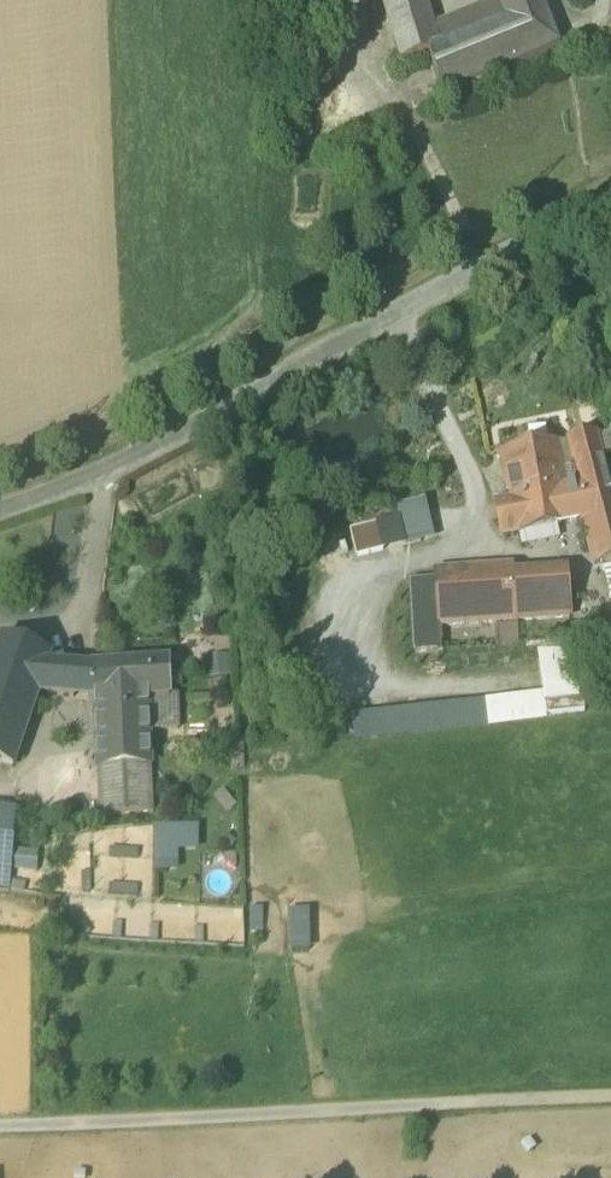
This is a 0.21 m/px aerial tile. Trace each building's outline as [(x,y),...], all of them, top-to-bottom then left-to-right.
[(400,65),(429,57),(428,55),(440,50),(434,29),(426,0),(382,0),(400,65)] [(442,100),(560,51),(539,0),(503,0),(500,1),(500,3),(508,23),(440,50),(428,55),(429,57),(442,100)] [(434,29),(440,50),(508,23),(500,3),(434,29)] [(595,437),(600,458),(610,455),(610,432),(595,437)] [(600,563),(610,561),(610,497),(608,486),(600,458),(595,437),(558,443),(564,488),(550,490),(558,524),(588,518),(600,563)] [(495,501),(501,534),(518,531),(558,524),(550,490),(564,488),(558,443),(502,453),(510,498),(495,501)] [(398,518),(405,545),(435,537),(425,497),(395,505),(398,518)] [(377,523),(383,550),(405,545),(398,518),(377,523)] [(383,550),(377,523),(349,529),(356,556),(383,550)] [(560,537),(558,524),(518,531),(520,544),(560,537)] [(496,622),(515,621),(512,587),(511,572),(511,566),(436,571),(440,626),(496,622)] [(512,587),(566,583),(565,569),(511,572),(512,587)] [(441,644),(440,626),(436,571),(408,573),(412,645),(441,644)] [(566,583),(512,587),(515,621),(518,620),(569,617),(566,583)] [(515,621),(496,622),(498,646),(519,645),(518,620),(515,621)] [(39,692),(49,663),(52,654),(2,636),(0,642),(0,760),(13,765),(39,692)] [(351,715),(354,741),(546,719),(545,715),(584,709),(576,647),(537,652),(542,693),(351,715)] [(229,677),(228,656),(207,657),(208,678),(229,677)] [(94,697),(95,711),(149,707),(149,698),(169,697),(168,659),(149,661),(93,665),(95,697),(94,697)] [(71,665),(49,663),(39,692),(73,695),(71,665)] [(95,697),(93,665),(71,665),(73,695),(94,697),(95,697)] [(177,697),(169,697),(149,698),(149,707),(150,728),(178,727),(177,697)] [(96,764),(98,764),(151,761),(150,740),(150,728),(149,707),(95,711),(96,764)] [(244,764),(244,744),(229,744),(230,765),(244,764)] [(153,810),(151,761),(98,764),(100,813),(153,810)] [(237,808),(223,791),(213,799),(227,816),(237,808)] [(0,809),(0,867),(10,868),(12,849),(17,811),(0,809)] [(154,828),(156,874),(178,873),(177,851),(199,850),(198,826),(154,828)] [(12,849),(10,868),(36,871),(38,851),(12,849)] [(0,867),(0,887),(9,888),(10,868),(0,867)] [(310,909),(287,910),(289,950),(311,949),(310,909)]
